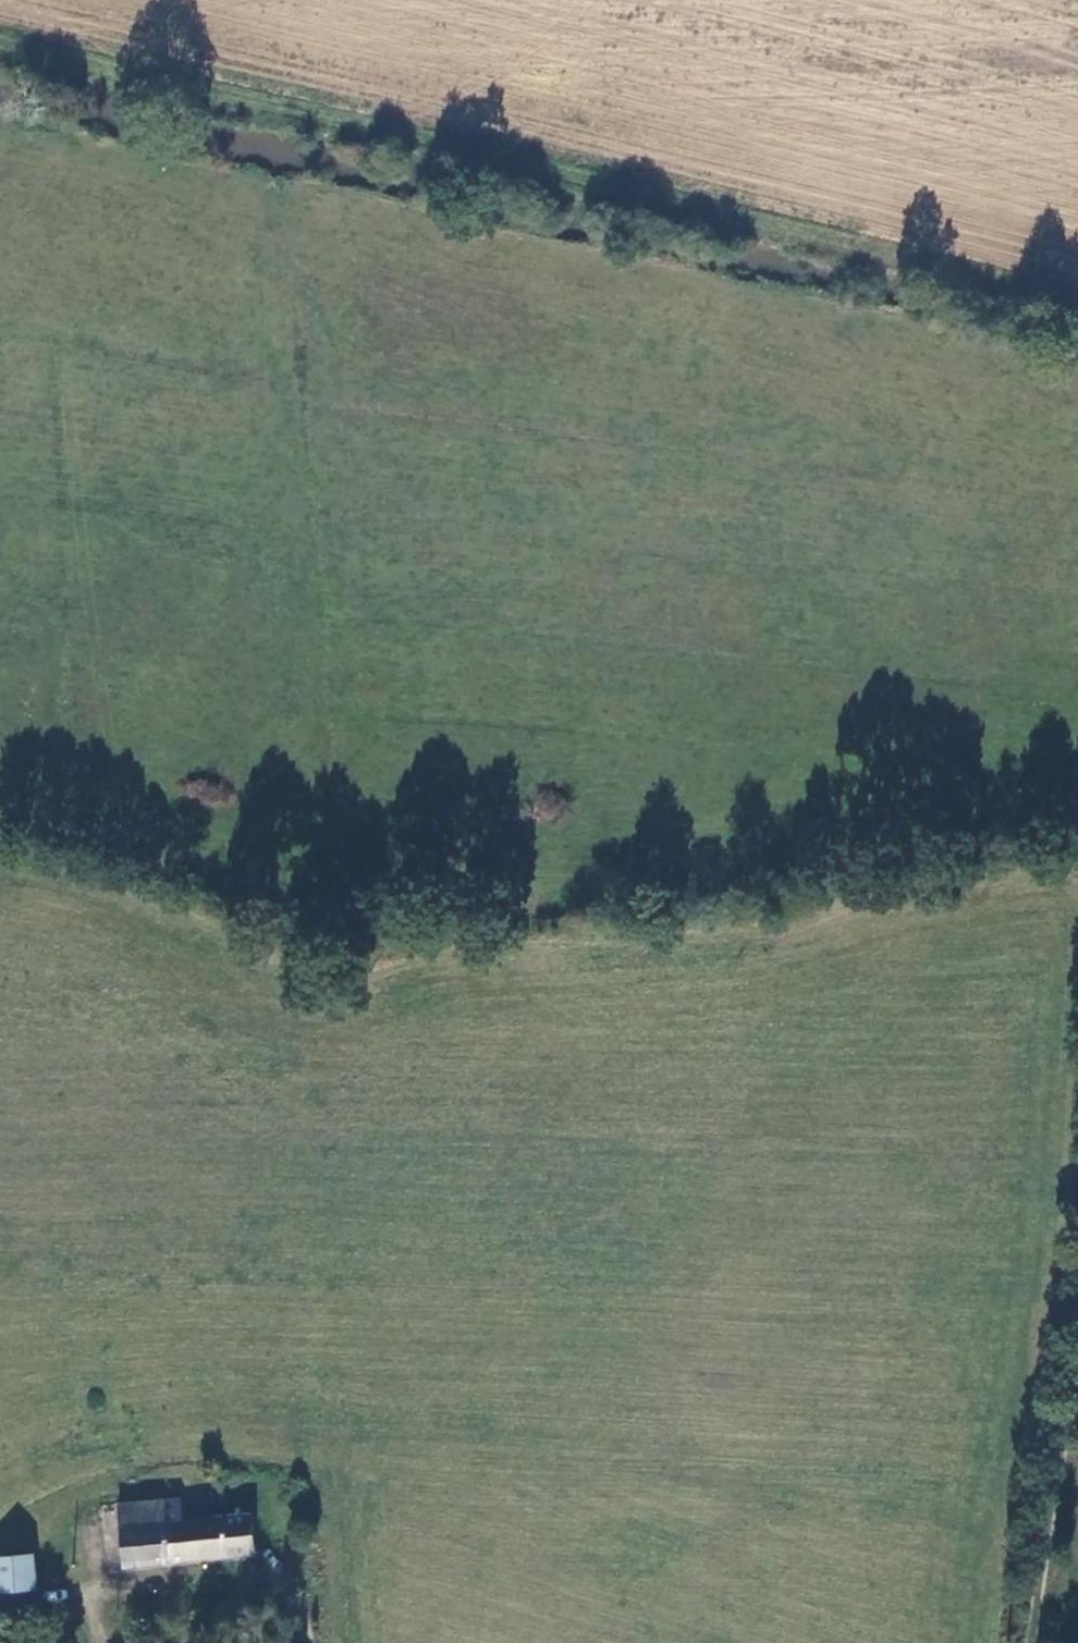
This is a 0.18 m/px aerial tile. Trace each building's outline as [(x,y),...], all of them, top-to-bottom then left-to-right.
[(178,1518),(176,1499),(114,1503),(118,1563),(251,1555),(248,1514),(178,1518)] [(29,1589),(26,1559),(0,1561),(0,1591),(29,1589)]
